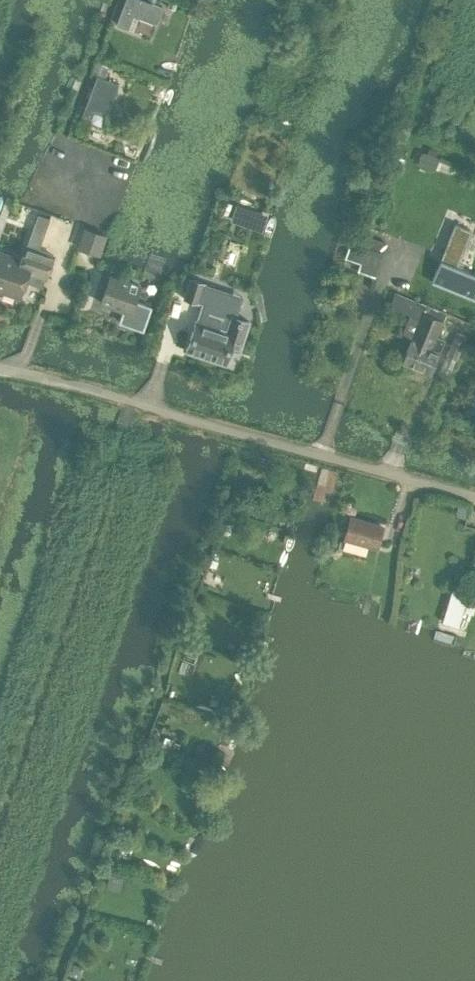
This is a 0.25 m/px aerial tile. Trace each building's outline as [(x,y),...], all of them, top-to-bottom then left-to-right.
[(117,22),(128,27),(128,26),(133,14),(138,15),(156,22),(162,6),(158,4),(160,0),(125,0),(117,22)] [(102,63),(97,74),(104,77),(108,65),(102,63)] [(97,75),(83,113),(91,115),(94,107),(107,111),(118,82),(97,75)] [(397,136),(392,148),(402,152),(407,140),(397,136)] [(423,152),(419,163),(434,169),(439,158),(435,157),(427,153),(423,152)] [(252,212),(247,224),(259,228),(263,216),(252,212)] [(34,222),(27,244),(38,248),(46,226),(34,222)] [(432,281),(474,299),(474,274),(457,266),(471,231),(456,225),(441,261),(432,281)] [(84,227),(77,245),(91,250),(97,232),(84,227)] [(360,263),(357,270),(375,276),(383,252),(350,241),(345,258),(360,263)] [(19,295),(28,271),(45,277),(53,253),(38,248),(27,244),(22,259),(0,251),(0,288),(19,295)] [(143,328),(151,306),(134,300),(139,285),(111,275),(102,301),(124,309),(120,320),(143,328)] [(196,318),(186,349),(226,362),(231,346),(240,349),(249,319),(235,314),(241,297),(205,285),(206,282),(190,277),(182,298),(199,303),(199,302),(202,302),(196,318)] [(436,337),(444,320),(446,313),(395,291),(390,305),(410,314),(404,329),(408,337),(411,338),(402,361),(431,373),(444,340),(436,337)] [(456,359),(464,340),(466,335),(456,331),(446,355),(456,359)] [(264,500),(260,511),(284,521),(288,510),(264,500)] [(351,517),(346,537),(377,545),(382,526),(351,517)] [(222,522),(219,531),(228,534),(230,524),(222,522)] [(452,589),(442,622),(458,626),(468,594),(452,589)] [(464,610),(472,613),(474,605),(474,599),(468,597),(464,610)] [(196,628),(199,620),(191,617),(189,625),(196,628)] [(112,875),(108,886),(118,889),(121,878),(112,875)] [(74,963),(72,969),(82,973),(84,967),(74,963)]
